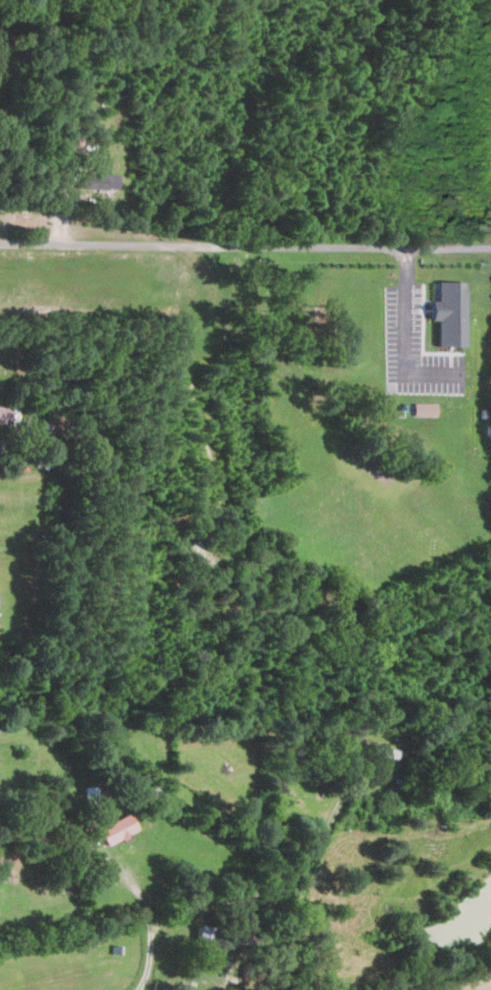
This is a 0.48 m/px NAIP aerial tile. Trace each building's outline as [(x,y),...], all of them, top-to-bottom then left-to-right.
[(115,172),(78,172),(78,189),(115,189),(115,172)] [(435,320),(435,345),(463,345),(463,281),(434,281),(434,300),(428,300),(428,320),(435,320)] [(436,403),(413,404),(413,416),(437,416),(436,403)] [(0,406),(0,422),(17,423),(18,407),(0,406)] [(97,830),(105,846),(135,829),(126,814),(97,830)] [(194,928),(194,955),(207,955),(207,940),(223,940),(223,928),(194,928)] [(228,945),(255,946),(255,933),(229,932),(228,945)] [(248,982),(266,981),(265,964),(247,965),(248,982)]
